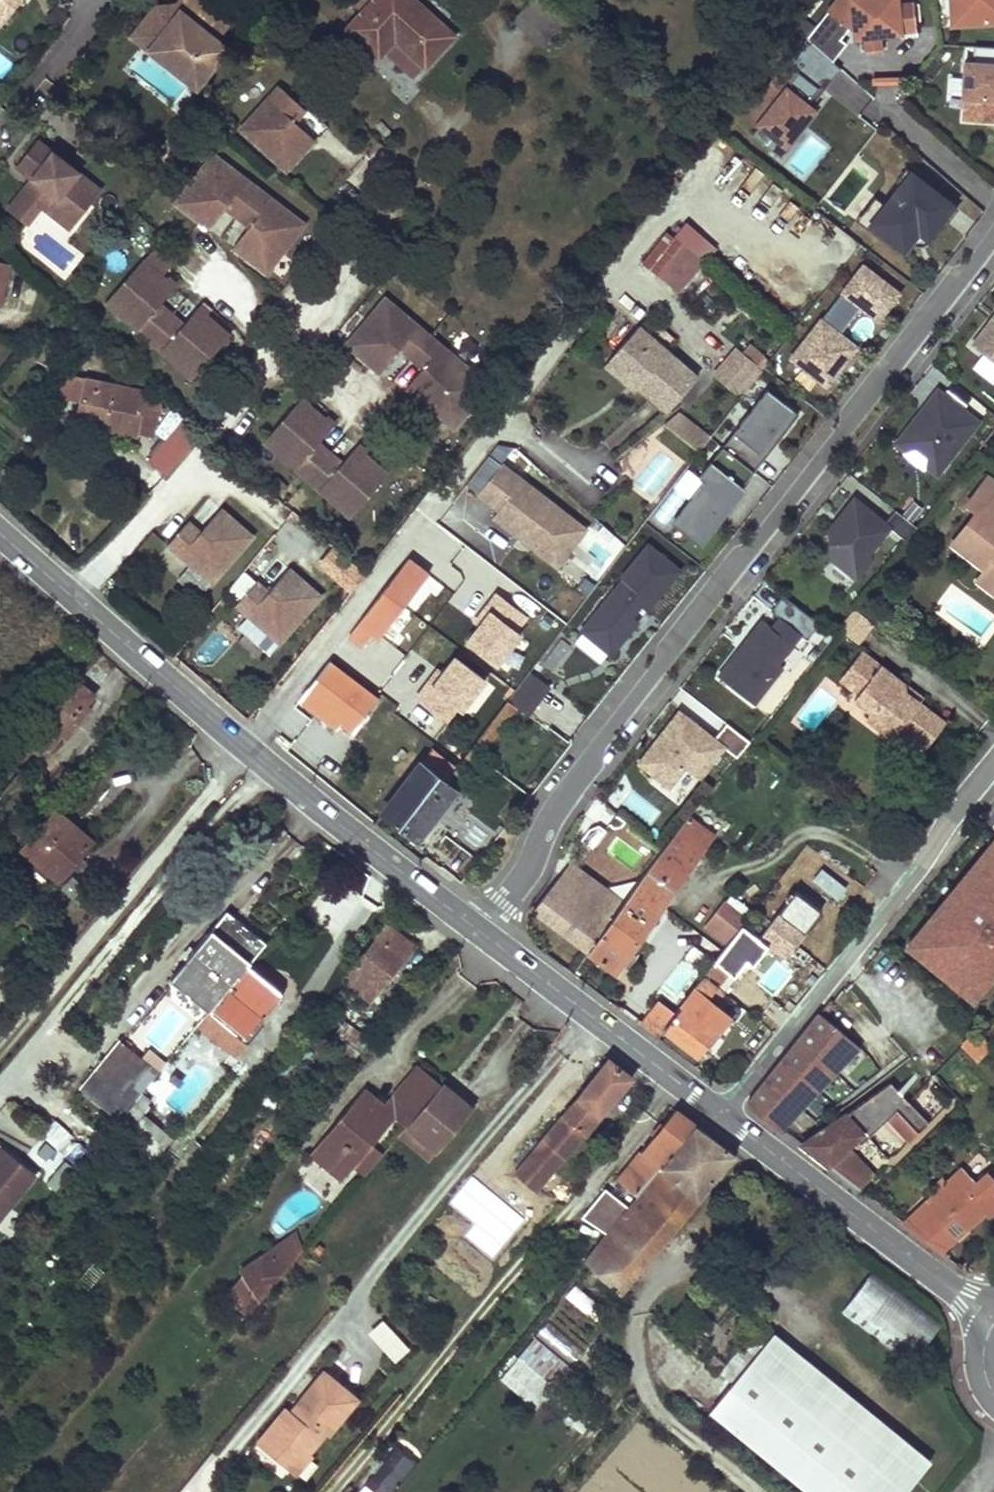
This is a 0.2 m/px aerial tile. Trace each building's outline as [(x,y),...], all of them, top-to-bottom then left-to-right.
[(22,0),(0,0),(0,27),(22,0)] [(221,0),(187,0),(183,5),(173,17),(161,7),(145,26),(163,40),(160,43),(206,80),(232,47),(220,38),(239,14),(221,0)] [(380,55),(385,50),(416,77),(453,35),(414,0),(376,0),(375,2),(373,0),(364,0),(357,8),(363,14),(350,28),(380,55)] [(829,10),(850,28),(855,27),(856,38),(863,37),(882,35),(901,34),(898,3),(897,0),(837,0),(829,10)] [(960,25),(959,0),(951,0),(953,26),(960,25)] [(960,25),(993,23),(993,0),(959,0),(960,25)] [(898,3),(901,34),(917,32),(913,2),(898,3)] [(183,5),(161,7),(173,17),(183,5)] [(850,28),(829,10),(819,22),(840,40),(850,28)] [(806,38),(833,61),(846,44),(840,40),(819,22),(806,38)] [(163,40),(145,26),(139,35),(202,85),(206,80),(160,43),(163,40)] [(882,35),(863,37),(865,53),(884,51),(882,35)] [(833,61),(806,38),(747,115),(760,126),(753,135),(771,149),(784,133),(792,140),(810,117),(798,108),(804,101),(807,104),(837,65),(833,61)] [(974,46),(973,62),(965,62),(962,97),(993,99),(993,47),(974,46)] [(311,107),(283,84),(246,130),(294,170),(321,136),(301,120),(311,107)] [(784,133),(771,149),(779,156),(792,140),(784,133)] [(79,224),(106,189),(41,139),(21,166),(36,178),(40,180),(33,189),(30,186),(12,209),(32,224),(46,206),(50,201),(56,193),(62,198),(56,206),(79,224)] [(264,192),(219,155),(180,203),(213,231),(230,210),(242,219),(264,192)] [(927,237),(953,203),(906,166),(895,179),(900,183),(884,203),(869,223),(903,249),(918,229),(927,237)] [(36,178),(30,186),(33,189),(40,180),(36,178)] [(309,228),(264,192),(242,219),(254,229),(237,250),(270,276),(309,228)] [(50,201),(56,206),(62,198),(56,193),(50,201)] [(858,214),(868,222),(884,203),(874,195),(858,214)] [(56,206),(50,201),(46,206),(75,229),(79,224),(56,206)] [(926,239),(927,238),(918,230),(911,239),(913,241),(915,241),(916,242),(918,242),(920,242),(922,241),(923,241),(925,240),(926,239)] [(642,263),(657,274),(681,244),(667,232),(642,263)] [(180,265),(160,248),(147,263),(167,280),(180,265)] [(3,293),(10,263),(0,261),(0,293),(3,293)] [(167,280),(147,263),(109,306),(195,382),(233,339),(202,311),(187,327),(164,307),(179,291),(167,280)] [(840,295),(880,326),(905,295),(865,263),(840,295)] [(402,348),(413,358),(432,335),(388,298),(348,344),(382,373),(402,348)] [(972,345),(993,363),(993,316),(972,345)] [(787,363),(830,394),(862,349),(819,318),(787,363)] [(639,385),(668,411),(697,377),(639,326),(613,356),(642,382),(639,385)] [(492,385),(432,335),(413,358),(425,368),(408,388),(442,417),(446,411),(460,423),(492,385)] [(716,377),(734,393),(758,365),(740,350),(716,377)] [(613,356),(606,364),(635,390),(639,385),(642,382),(613,356)] [(87,379),(78,422),(135,435),(138,422),(153,426),(160,395),(87,379)] [(772,386),(726,438),(755,463),(800,410),(772,386)] [(979,422),(938,390),(926,404),(932,409),(925,418),(919,413),(896,443),(906,451),(917,446),(928,455),(927,467),(937,475),(979,422)] [(352,521),(390,477),(358,449),(344,466),(321,446),(336,429),(304,401),(266,444),(352,521)] [(926,404),(919,413),(925,418),(932,409),(926,404)] [(678,408),(665,423),(699,451),(711,436),(678,408)] [(446,411),(442,417),(456,429),(460,423),(446,411)] [(145,459),(165,476),(203,433),(183,415),(145,459)] [(665,514),(703,552),(761,494),(748,481),(754,475),(720,441),(687,475),(695,483),(665,514)] [(566,556),(586,530),(497,463),(470,499),(494,516),(490,521),(508,534),(502,543),(537,570),(531,577),(560,599),(583,568),(566,556)] [(983,568),(993,576),(993,483),(987,478),(965,506),(974,514),(954,541),(970,553),(968,556),(983,568)] [(855,498),(839,519),(843,523),(838,530),(830,531),(833,560),(858,579),(871,562),(870,555),(891,529),(907,541),(918,528),(896,510),(886,523),(855,498)] [(167,545),(211,584),(252,537),(220,509),(200,533),(188,522),(167,545)] [(614,662),(686,574),(640,536),(567,625),(614,662)] [(952,544),(968,556),(970,553),(954,541),(952,544)] [(350,636),(364,646),(374,634),(380,638),(428,575),(419,568),(428,556),(418,548),(350,636)] [(975,579),(993,593),(993,576),(983,568),(975,579)] [(256,582),(236,606),(280,644),(321,597),(289,569),(268,593),(256,582)] [(762,620),(747,640),(755,646),(751,651),(747,649),(745,652),(739,649),(719,676),(754,704),(783,666),(778,662),(801,633),(807,639),(820,623),(783,595),(771,610),(780,617),(772,627),(762,620)] [(871,620),(855,608),(839,628),(855,640),(871,620)] [(755,646),(747,640),(739,649),(745,652),(747,649),(751,651),(755,646)] [(508,701),(517,709),(529,697),(532,701),(561,662),(546,650),(508,701)] [(946,723),(919,702),(906,692),(905,684),(862,652),(840,680),(859,694),(854,700),(872,713),(867,718),(893,738),(897,733),(914,746),(927,730),(936,737),(946,723)] [(300,700),(337,729),(342,722),(355,732),(379,701),(329,663),(300,700)] [(88,709),(84,706),(93,695),(76,681),(33,733),(26,742),(41,755),(49,747),(50,747),(60,735),(64,738),(88,709)] [(906,692),(919,702),(922,698),(905,684),(906,692)] [(382,813),(416,839),(517,709),(508,701),(455,769),(445,782),(421,763),(382,813)] [(725,748),(738,758),(751,742),(727,723),(715,738),(680,711),(663,734),(666,736),(659,745),(655,743),(640,763),(670,787),(686,766),(702,778),(725,748)] [(897,733),(893,738),(919,758),(936,737),(927,730),(914,746),(897,733)] [(666,736),(663,734),(655,743),(659,745),(666,736)] [(421,763),(445,782),(455,769),(431,750),(421,763)] [(55,809),(21,848),(55,877),(64,867),(67,870),(93,841),(55,809)] [(615,829),(622,827),(626,822),(617,815),(610,825),(615,829)] [(697,857),(712,836),(688,818),(634,887),(655,902),(661,906),(697,857)] [(592,848),(606,830),(599,824),(590,828),(581,839),(592,848)] [(908,946),(939,972),(945,964),(957,974),(950,981),(973,1000),(992,977),(985,971),(993,959),(993,841),(979,859),(987,865),(977,878),(969,871),(945,901),(952,908),(943,919),(935,913),(908,946)] [(969,871),(977,878),(987,865),(979,859),(979,858),(969,871)] [(536,910),(589,951),(622,904),(571,864),(536,910)] [(64,867),(55,877),(59,880),(67,870),(64,867)] [(821,867),(812,880),(840,899),(849,885),(821,867)] [(803,879),(795,890),(821,910),(829,899),(803,879)] [(655,902),(634,887),(622,904),(589,951),(615,971),(641,935),(635,930),(655,902)] [(773,920),(768,926),(795,945),(821,910),(795,890),(773,920)] [(743,926),(752,914),(730,897),(710,923),(731,940),(743,926)] [(935,913),(943,919),(952,908),(945,901),(944,901),(935,913)] [(641,935),(661,906),(655,902),(635,930),(641,935)] [(756,908),(752,914),(768,926),(773,920),(756,908)] [(246,968),(251,962),(266,943),(227,911),(173,976),(213,1008),(246,968)] [(370,1001),(415,946),(385,923),(373,939),(374,940),(351,966),(352,967),(342,979),(347,983),(370,1001)] [(753,933),(743,926),(731,940),(705,976),(717,985),(729,971),(734,975),(747,960),(754,965),(764,951),(749,940),(753,933)] [(768,926),(760,938),(769,945),(786,957),(795,945),(768,926)] [(764,951),(769,945),(760,938),(753,933),(749,940),(764,951)] [(985,971),(992,977),(993,975),(993,959),(985,971)] [(251,962),(246,968),(281,996),(286,991),(251,962)] [(957,974),(945,964),(939,972),(937,974),(948,983),(950,981),(957,974)] [(213,1008),(210,1012),(244,1039),(245,1040),(281,996),(246,968),(213,1008)] [(170,980),(210,1012),(213,1008),(173,976),(170,980)] [(665,1029),(698,1054),(729,1015),(714,1003),(724,991),(717,985),(705,976),(676,1014),(665,1029)] [(639,1024),(658,1038),(665,1029),(676,1014),(659,1001),(639,1024)] [(210,1012),(198,1025),(232,1054),(244,1039),(210,1012)] [(781,1129),(859,1046),(843,1032),(818,1015),(748,1102),(749,1105),(781,1129)] [(993,1049),(978,1032),(963,1045),(978,1062),(993,1049)] [(133,1104),(159,1074),(120,1041),(81,1087),(120,1119),(133,1104)] [(536,1192),(632,1077),(609,1059),(515,1173),(516,1174),(535,1191),(536,1192)] [(326,1135),(312,1150),(345,1177),(354,1166),(358,1162),(357,1150),(363,1143),(369,1149),(372,1145),(395,1117),(407,1127),(442,1085),(418,1064),(393,1095),(400,1101),(391,1112),(384,1106),(364,1089),(337,1122),(343,1127),(337,1134),(326,1135)] [(929,1122),(891,1082),(845,1114),(801,1144),(860,1189),(883,1167),(854,1140),(863,1133),(869,1138),(888,1119),(909,1142),(918,1133),(929,1122)] [(442,1085),(407,1127),(437,1153),(474,1109),(443,1083),(442,1085)] [(393,1095),(384,1106),(391,1112),(400,1101),(393,1095)] [(144,1114),(133,1104),(120,1119),(131,1129),(144,1114)] [(637,1196),(696,1125),(675,1110),(618,1180),(637,1196)] [(73,1159),(85,1144),(53,1118),(41,1134),(73,1159)] [(337,1122),(326,1135),(337,1134),(343,1127),(337,1122)] [(622,1290),(736,1155),(730,1150),(696,1125),(637,1196),(631,1204),(628,1206),(607,1232),(585,1259),(622,1290)] [(357,1150),(358,1162),(369,1149),(363,1143),(357,1150)] [(383,1155),(372,1145),(369,1149),(358,1162),(354,1166),(366,1176),(383,1155)] [(0,1147),(0,1218),(35,1176),(0,1147)] [(309,1154),(341,1181),(345,1177),(312,1150),(309,1154)] [(967,1228),(985,1211),(992,1205),(993,1206),(993,1180),(987,1173),(975,1184),(961,1169),(948,1182),(943,1177),(938,1182),(942,1186),(929,1198),(930,1199),(904,1224),(941,1252),(955,1239),(956,1240),(968,1229),(967,1228)] [(516,1174),(507,1184),(526,1201),(535,1191),(516,1174)] [(607,1232),(628,1206),(606,1188),(583,1216),(607,1232)] [(993,1221),(993,1206),(992,1205),(985,1211),(993,1221)] [(294,1234),(267,1253),(288,1269),(304,1250),(294,1234)] [(258,1305),(288,1269),(267,1253),(240,1272),(243,1276),(258,1305)] [(874,1270),(842,1313),(911,1364),(943,1321),(874,1270)] [(243,1276),(226,1297),(249,1316),(258,1305),(243,1276)] [(369,1330),(396,1361),(412,1347),(385,1316),(369,1330)] [(760,1322),(720,1372),(733,1382),(773,1332),(760,1322)] [(776,1334),(713,1412),(811,1491),(906,1491),(931,1461),(776,1334)] [(520,1354),(501,1375),(536,1407),(555,1386),(520,1354)] [(286,1409),(259,1442),(285,1462),(297,1447),(307,1454),(327,1430),(330,1432),(357,1399),(324,1372),(299,1403),(303,1406),(294,1416),(291,1413),(286,1409)] [(291,1413),(294,1416),(303,1406),(299,1403),(291,1413)] [(297,1447),(285,1462),(297,1472),(310,1457),(307,1454),(297,1447)] [(364,1482),(376,1491),(392,1491),(414,1465),(393,1448),(364,1482)] [(364,1482),(356,1491),(376,1491),(364,1482)]
